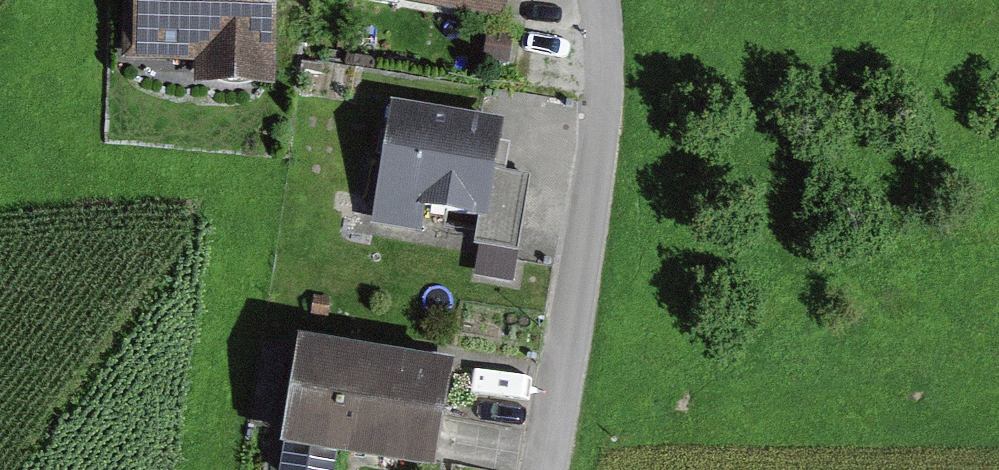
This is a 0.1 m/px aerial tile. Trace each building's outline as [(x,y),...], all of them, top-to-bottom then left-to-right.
[(128,61),(195,63),(195,88),(268,89),(269,0),(129,0),(128,61)] [(402,3),(508,19),(511,0),(402,0),(402,3)] [(507,126),(392,104),(369,225),(424,235),(428,211),(489,223),(498,172),(507,126)] [(533,178),(498,172),(489,223),(485,247),(521,252),(533,178)] [(516,284),(521,252),(485,247),(477,246),(472,277),(516,284)] [(273,432),(287,350),(267,347),(254,429),(273,432)] [(300,349),(282,455),(369,469),(442,469),(458,375),(300,349)]
